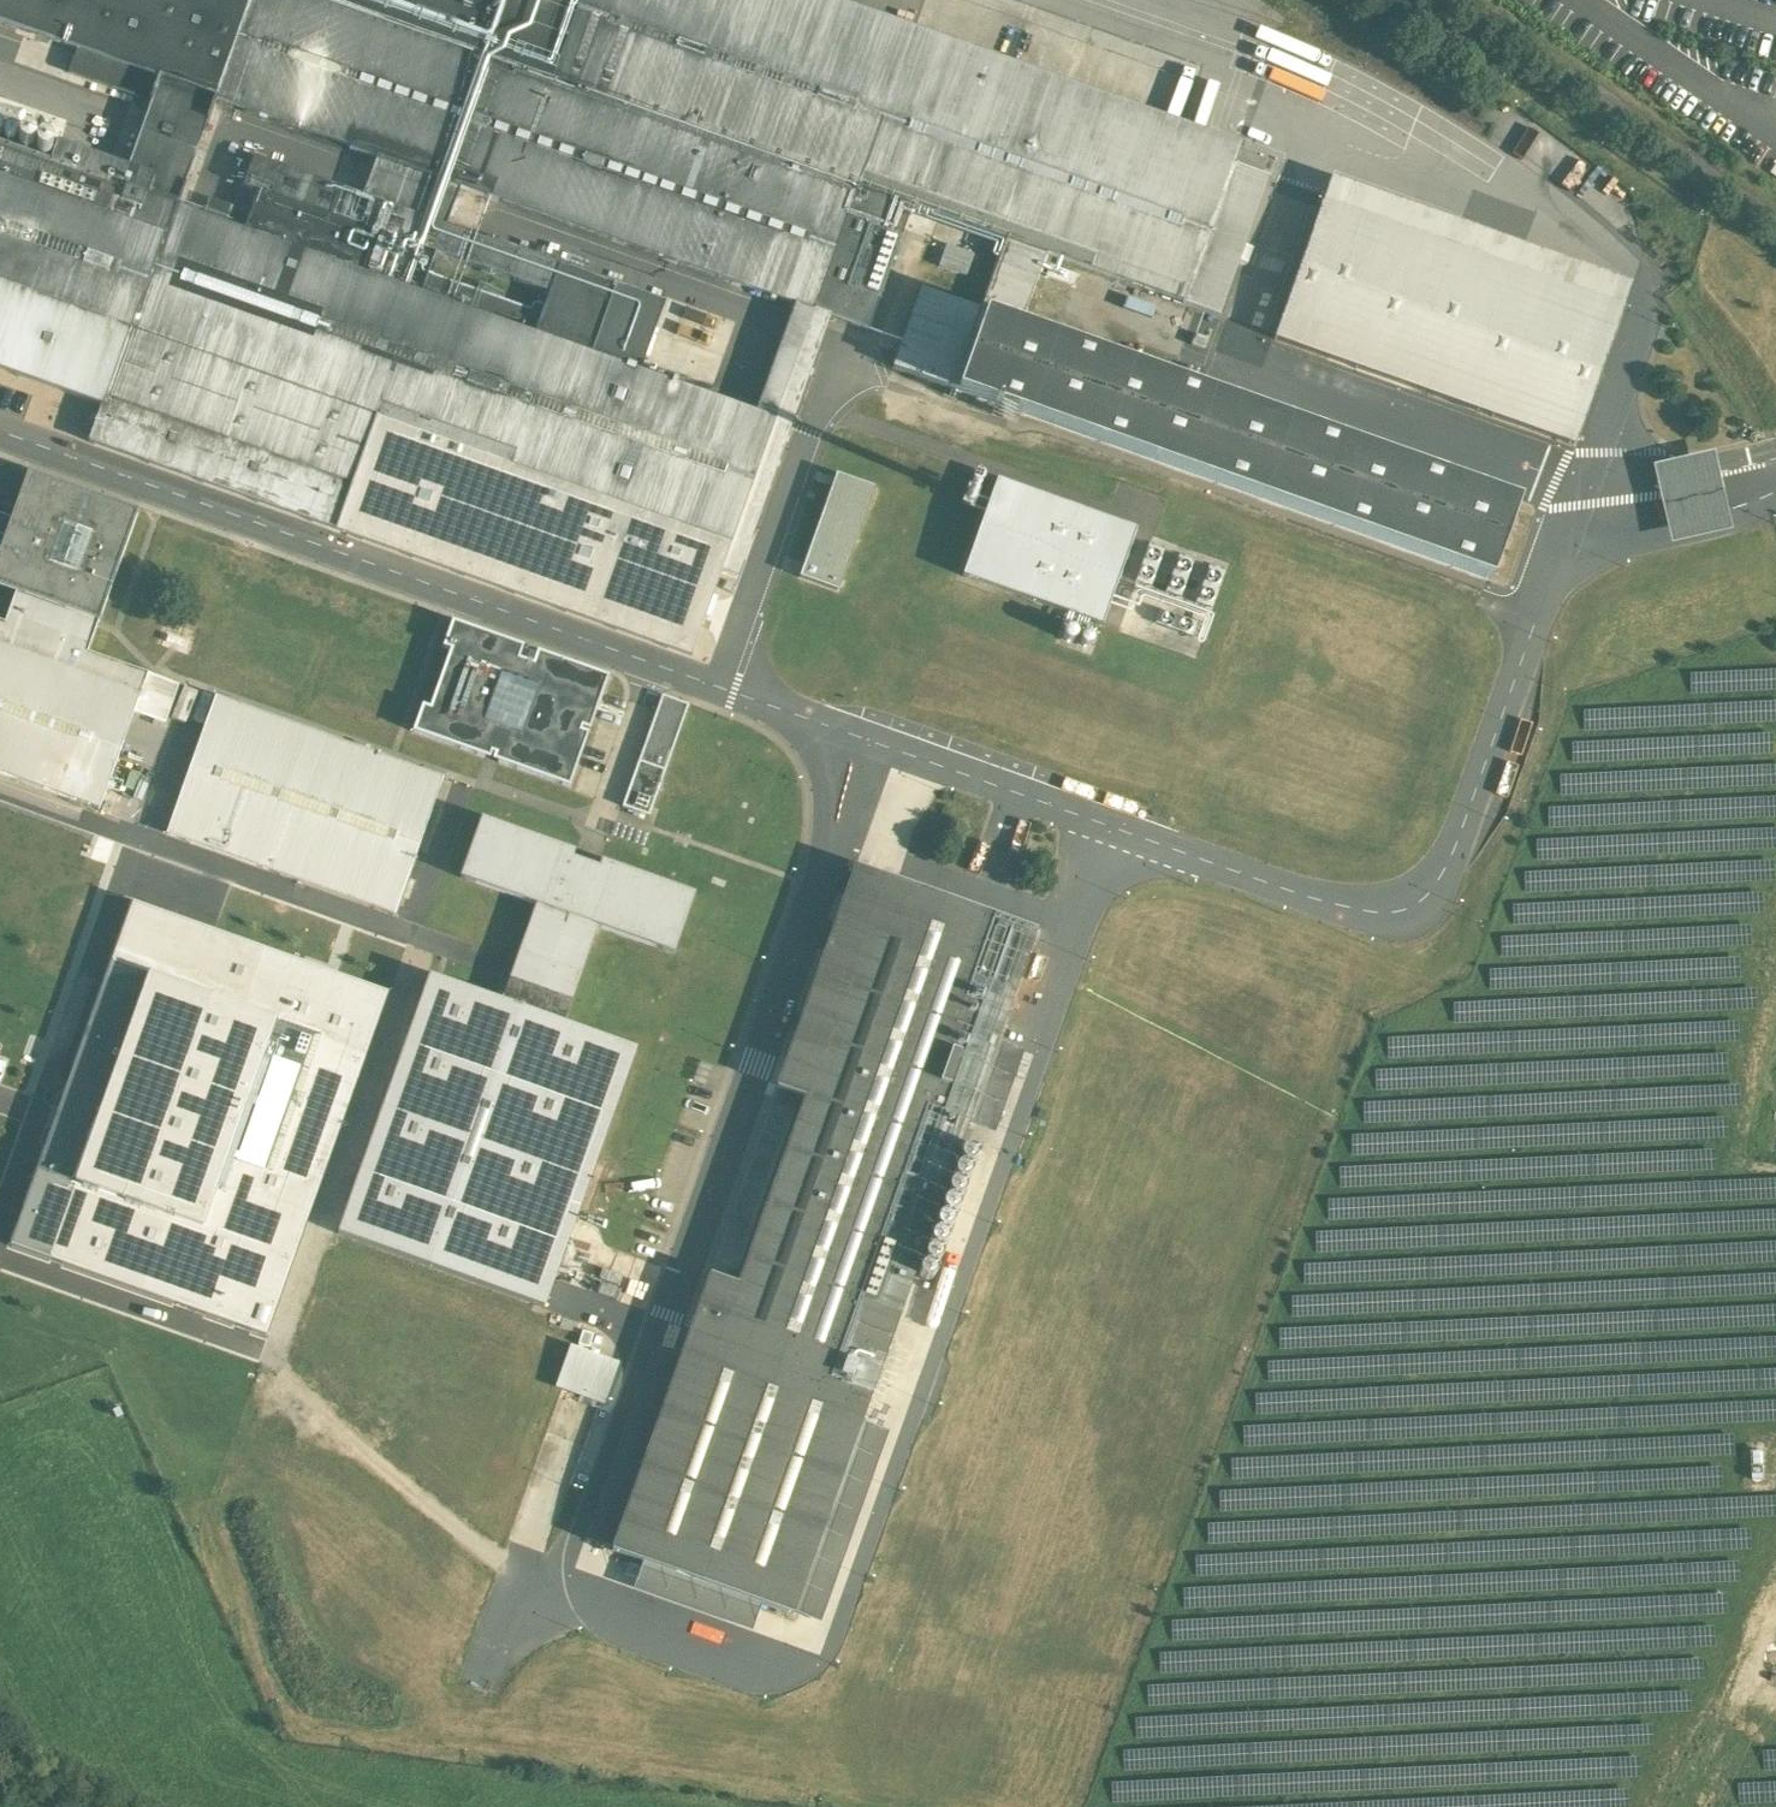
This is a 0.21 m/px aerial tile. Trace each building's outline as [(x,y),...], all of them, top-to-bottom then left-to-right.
[(161,79),(215,98),(377,156),(460,186),(794,304),(814,311),(814,312),(829,273),(848,218),(858,188),(912,208),(1005,241),(1046,255),(1182,303),(1184,304),(1232,169),(1230,168),(757,0),(0,0),(0,22),(161,79)] [(175,207),(215,98),(161,79),(129,168),(153,176),(146,196),(175,207)] [(18,140),(19,136),(18,132),(15,130),(11,129),(8,130),(5,133),(4,136),(5,140),(8,143),(12,144),(15,143),(18,140)] [(35,146),(36,142),(35,137),(32,134),(27,133),(23,134),(20,138),(19,142),(20,146),(23,149),(27,150),(32,149),(35,146)] [(52,152),(54,148),(52,144),(49,141),(45,140),(41,141),(38,144),(36,148),(38,152),(41,156),(45,157),(49,155),(52,152)] [(50,162),(146,196),(153,176),(129,168),(57,142),(50,162)] [(50,162),(0,144),(0,283),(131,330),(175,207),(146,196),(50,162)] [(460,186),(377,156),(363,197),(445,227),(446,226),(460,186)] [(363,197),(254,158),(244,186),(376,232),(435,253),(435,254),(463,264),(473,236),(446,226),(445,227),(363,197)] [(1232,169),(1184,304),(1182,303),(1182,305),(1218,318),(1238,263),(1246,266),(1251,251),(1243,248),(1268,179),(1231,166),(1230,168),(1232,169)] [(912,208),(858,188),(848,218),(829,273),(814,312),(869,331),(912,208)] [(1623,307),(1323,201),(1274,339),(1574,446),(1623,307)] [(435,253),(376,232),(362,273),(175,207),(131,330),(134,331),(110,398),(351,484),(375,417),(731,544),(750,491),(763,496),(770,478),(757,473),(776,420),(775,420),(755,413),(640,372),(421,294),(427,276),(435,254),(435,253)] [(664,304),(559,267),(473,236),(463,264),(549,294),(541,317),(427,276),(421,294),(640,372),(664,304)] [(1046,255),(1005,241),(980,311),(921,290),(893,368),(1491,580),(1519,502),(1021,326),(1046,255)] [(794,304),(755,413),(775,420),(814,311),(794,304)] [(28,472),(0,551),(0,586),(16,592),(5,623),(0,621),(0,775),(99,810),(123,741),(147,674),(87,652),(98,621),(99,622),(138,512),(28,472)] [(843,591),(878,486),(838,473),(803,578),(843,591)] [(1706,481),(1672,489),(1678,516),(1712,508),(1706,481)] [(967,581),(1109,624),(1139,525),(997,483),(967,581)] [(0,514),(0,534),(4,536),(11,518),(0,514)] [(196,630),(168,621),(160,643),(188,653),(196,630)] [(524,647),(452,621),(442,648),(453,652),(452,657),(448,655),(431,704),(435,705),(433,710),(422,706),(412,733),(484,758),(486,752),(500,757),(498,763),(569,788),(579,762),(568,758),(569,753),(573,754),(590,706),(587,704),(588,700),(599,704),(609,677),(537,652),(532,665),(519,660),(524,647)] [(212,697),(201,693),(191,720),(202,724),(212,697)] [(662,696),(622,807),(649,817),(689,705),(662,696)] [(443,779),(215,698),(167,834),(395,915),(443,779)] [(135,746),(123,741),(99,810),(111,814),(135,746)] [(599,869),(571,859),(574,853),(481,820),(460,878),(536,905),(502,1002),(429,977),(338,1234),(544,1308),(549,1293),(636,1050),(563,1024),(597,927),(673,954),(694,895),(601,862),(599,869)] [(51,884),(66,838),(17,822),(2,867),(51,884)] [(855,867),(612,1551),(793,1615),(912,1278),(933,1285),(981,1151),(960,1144),(1036,931),(855,867)] [(608,1403),(623,1359),(573,1341),(557,1385),(608,1403)]
